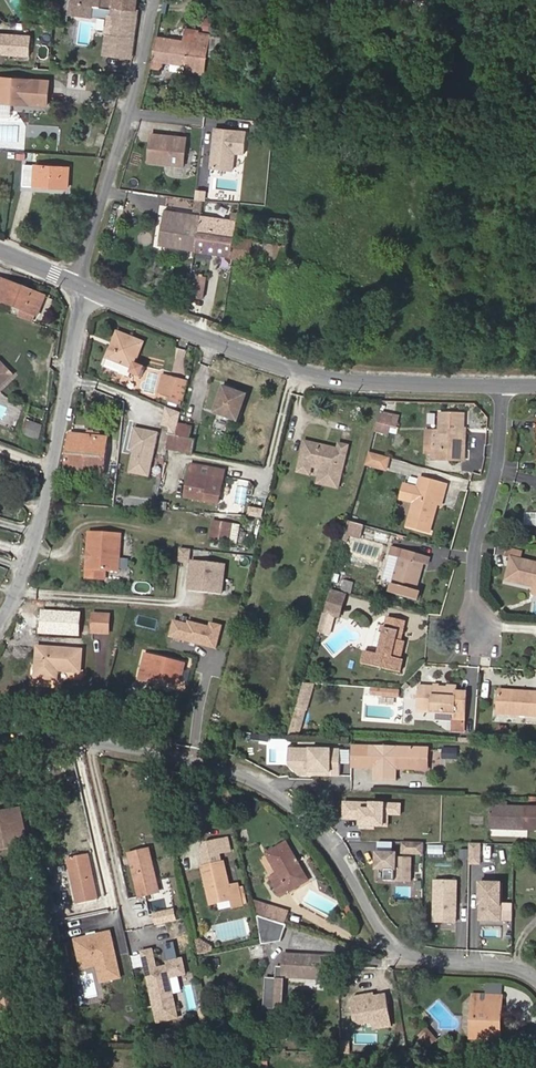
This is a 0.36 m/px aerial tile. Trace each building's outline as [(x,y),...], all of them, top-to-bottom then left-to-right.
[(137,0),(101,0),(100,6),(116,8),(136,11),(137,0)] [(96,17),(97,6),(71,3),(69,14),(96,18),(96,17)] [(115,16),(116,8),(100,6),(97,6),(96,17),(111,18),(111,16),(115,16)] [(130,56),(136,11),(116,8),(115,16),(111,16),(111,18),(111,21),(106,53),(130,56)] [(206,18),(205,30),(214,31),(215,19),(206,18)] [(222,36),(186,31),(184,41),(157,37),(154,51),(153,60),(186,65),(205,68),(207,54),(208,46),(216,47),(220,48),(222,36)] [(34,35),(0,33),(0,54),(33,56),(34,35)] [(215,55),(216,47),(208,46),(207,54),(215,55)] [(204,74),(205,68),(186,65),(185,71),(204,74)] [(49,81),(0,77),(0,97),(15,98),(14,103),(47,105),(49,81)] [(251,131),(216,127),(212,168),(238,170),(240,154),(248,155),(251,131)] [(187,166),(191,136),(152,132),(149,162),(187,166)] [(68,188),(69,167),(34,164),(34,165),(24,164),(23,186),(68,188)] [(202,211),(203,200),(196,199),(195,210),(202,211)] [(195,250),(201,215),(165,210),(160,245),(195,250)] [(233,256),(238,221),(201,215),(195,250),(233,256)] [(287,264),(292,229),(238,221),(233,256),(287,264)] [(203,299),(206,277),(191,274),(187,296),(203,299)] [(0,278),(0,301),(23,310),(20,317),(33,322),(36,315),(38,316),(46,297),(0,278)] [(136,363),(144,341),(117,330),(105,358),(107,359),(103,366),(130,377),(131,373),(142,378),(146,367),(136,363)] [(0,360),(0,387),(14,374),(0,360)] [(184,402),(190,379),(162,372),(157,394),(167,396),(167,400),(169,400),(169,404),(177,407),(181,406),(182,401),(184,402)] [(240,422),(249,393),(223,384),(212,412),(240,422)] [(182,412),(167,408),(162,425),(170,427),(168,433),(176,435),(182,412)] [(39,440),(46,418),(28,412),(23,427),(24,427),(22,434),(39,440)] [(390,433),(392,424),(398,425),(401,415),(395,413),(394,415),(384,413),(380,412),(375,429),(390,433)] [(463,462),(465,413),(440,412),(440,431),(427,431),(426,454),(437,454),(437,461),(463,462)] [(191,439),(193,427),(179,424),(177,436),(191,439)] [(151,477),(160,431),(134,426),(129,450),(133,450),(128,473),(151,477)] [(103,473),(107,436),(93,434),(93,431),(87,430),(87,434),(69,432),(65,468),(103,473)] [(193,454),(196,440),(191,439),(177,436),(169,434),(166,449),(193,454)] [(339,488),(349,446),(340,443),(338,449),(330,447),(329,449),(322,447),(322,445),(305,441),(299,464),(312,466),(321,468),(318,483),(339,488)] [(388,468),(390,458),(374,453),(371,463),(388,468)] [(224,480),(226,471),(191,464),(190,473),(224,480)] [(310,474),(312,466),(299,464),(298,472),(310,474)] [(219,504),(224,480),(190,473),(186,491),(195,493),(194,499),(219,504)] [(442,506),(447,485),(422,478),(419,489),(418,489),(407,526),(430,533),(438,505),(442,506)] [(366,522),(368,514),(359,512),(357,520),(366,522)] [(526,512),(525,525),(535,526),(535,513),(526,512)] [(237,543),(241,525),(213,520),(210,538),(237,543)] [(360,538),(364,525),(349,521),(343,540),(348,541),(349,536),(360,538)] [(120,559),(122,534),(89,532),(86,578),(106,579),(106,571),(119,572),(120,567),(129,568),(129,559),(120,559)] [(416,590),(424,564),(428,565),(430,556),(401,548),(392,545),(381,580),(391,583),(389,591),(418,600),(420,592),(416,590)] [(523,558),(524,551),(507,547),(505,557),(510,558),(510,555),(523,558)] [(193,561),(194,549),(180,548),(179,562),(191,563),(192,561),(193,561)] [(523,558),(510,555),(510,558),(505,580),(535,587),(535,561),(523,558)] [(189,591),(226,595),(229,564),(193,561),(192,561),(191,563),(189,591)] [(341,591),(353,592),(354,581),(343,579),(341,591)] [(340,618),(346,594),(332,590),(325,613),(340,618)] [(109,633),(110,615),(93,614),(92,632),(109,633)] [(401,659),(405,641),(402,641),(407,620),(388,615),(379,653),(365,650),(362,664),(401,673),(404,659),(401,659)] [(216,649),(223,625),(210,621),(209,625),(188,620),(187,623),(173,619),(169,637),(216,649)] [(81,672),(82,650),(37,647),(35,678),(57,680),(58,670),(81,672)] [(180,685),(185,664),(146,654),(140,675),(180,685)] [(307,710),(313,684),(303,683),(296,707),(307,710)] [(466,720),(468,690),(458,690),(458,684),(447,684),(447,686),(440,685),(440,683),(434,683),(434,685),(418,684),(417,711),(453,713),(453,719),(466,720)] [(402,688),(372,688),(372,697),(402,697),(402,688)] [(498,688),(497,713),(535,716),(535,690),(498,688)] [(453,719),(452,719),(451,732),(466,733),(466,720),(453,719)] [(508,733),(508,725),(497,725),(497,733),(508,733)] [(421,769),(422,748),(352,745),(351,766),(375,767),(374,780),(396,781),(397,768),(421,769)] [(343,777),(344,750),(292,749),(292,766),(301,776),(343,777)] [(229,794),(228,787),(213,790),(215,797),(223,795),(229,794)] [(258,810),(262,802),(253,796),(248,805),(258,810)] [(507,807),(500,807),(491,806),(490,828),(535,830),(535,808),(507,807)] [(20,808),(4,811),(5,815),(0,816),(0,841),(26,835),(20,808)] [(28,843),(26,835),(0,841),(0,849),(28,843)] [(230,886),(224,862),(221,863),(219,852),(230,850),(227,838),(206,843),(201,851),(204,867),(202,867),(207,888),(211,887),(215,903),(232,899),(234,907),(243,905),(243,904),(239,887),(238,884),(230,886)] [(305,879),(296,863),(298,862),(286,842),(266,854),(277,872),(270,877),(281,896),(290,891),(288,889),(305,879)] [(426,856),(427,843),(405,842),(404,855),(426,856)] [(484,865),(484,844),(471,843),(471,865),(484,865)] [(159,892),(148,849),(129,853),(140,897),(159,892)] [(416,858),(402,858),(403,853),(379,853),(379,871),(396,871),(396,883),(415,884),(416,858)] [(98,899),(88,854),(68,858),(77,904),(98,899)] [(290,891),(308,880),(298,862),(296,863),(305,879),(288,889),(290,891)] [(461,881),(436,881),(435,923),(460,923),(461,881)] [(507,884),(483,883),(482,922),(506,922),(507,884)] [(248,903),(244,886),(239,887),(243,904),(248,903)] [(268,918),(272,907),(254,901),(257,914),(268,918)] [(284,923),(288,912),(272,907),(268,918),(284,923)] [(54,925),(51,912),(39,915),(42,928),(54,925)] [(282,942),(287,925),(257,915),(262,944),(282,942)] [(212,951),(212,947),(200,939),(195,940),(199,954),(212,951)] [(167,961),(168,964),(157,966),(153,948),(142,950),(158,1021),(177,1017),(172,994),(174,994),(170,976),(186,973),(183,957),(167,961)] [(98,972),(96,965),(112,961),(114,969),(123,967),(120,951),(77,960),(80,975),(84,975),(85,984),(99,981),(98,972)] [(330,961),(330,957),(285,955),(284,968),(278,968),(277,979),(267,979),(265,1006),(282,1008),(284,976),(329,979),(330,969),(330,961)] [(114,969),(112,961),(96,965),(98,972),(114,969)] [(117,997),(138,991),(136,984),(116,990),(117,997)] [(115,1012),(112,985),(105,986),(109,1012),(115,1012)] [(501,1040),(502,1021),(496,1020),(497,1007),(502,1007),(503,987),(486,986),(486,995),(479,994),(473,994),(472,1005),(475,1005),(474,1019),(471,1019),(470,1039),(501,1040)] [(212,1023),(208,1007),(200,1009),(204,1025),(212,1023)] [(438,1039),(427,1028),(418,1036),(429,1047),(438,1039)]
